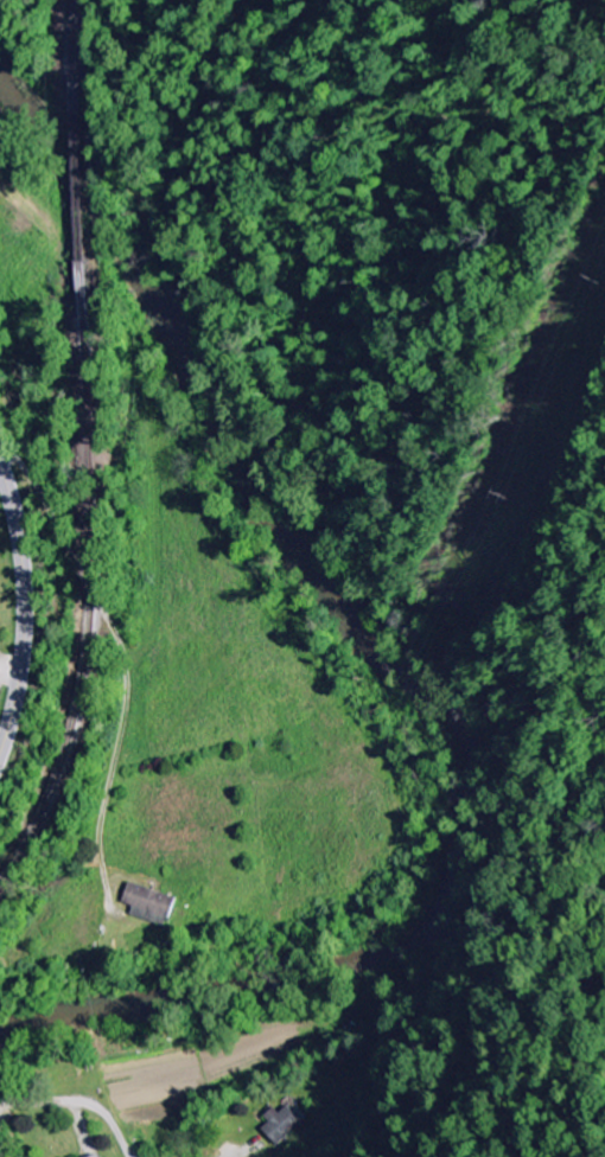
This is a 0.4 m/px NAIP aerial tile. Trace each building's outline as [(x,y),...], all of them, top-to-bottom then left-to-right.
[(134,917),(170,929),(179,900),(131,885),(125,905),(137,908),(134,917)] [(307,1120),(292,1104),(282,1115),(276,1109),(266,1118),(271,1124),(263,1132),(279,1148),(307,1120)]
